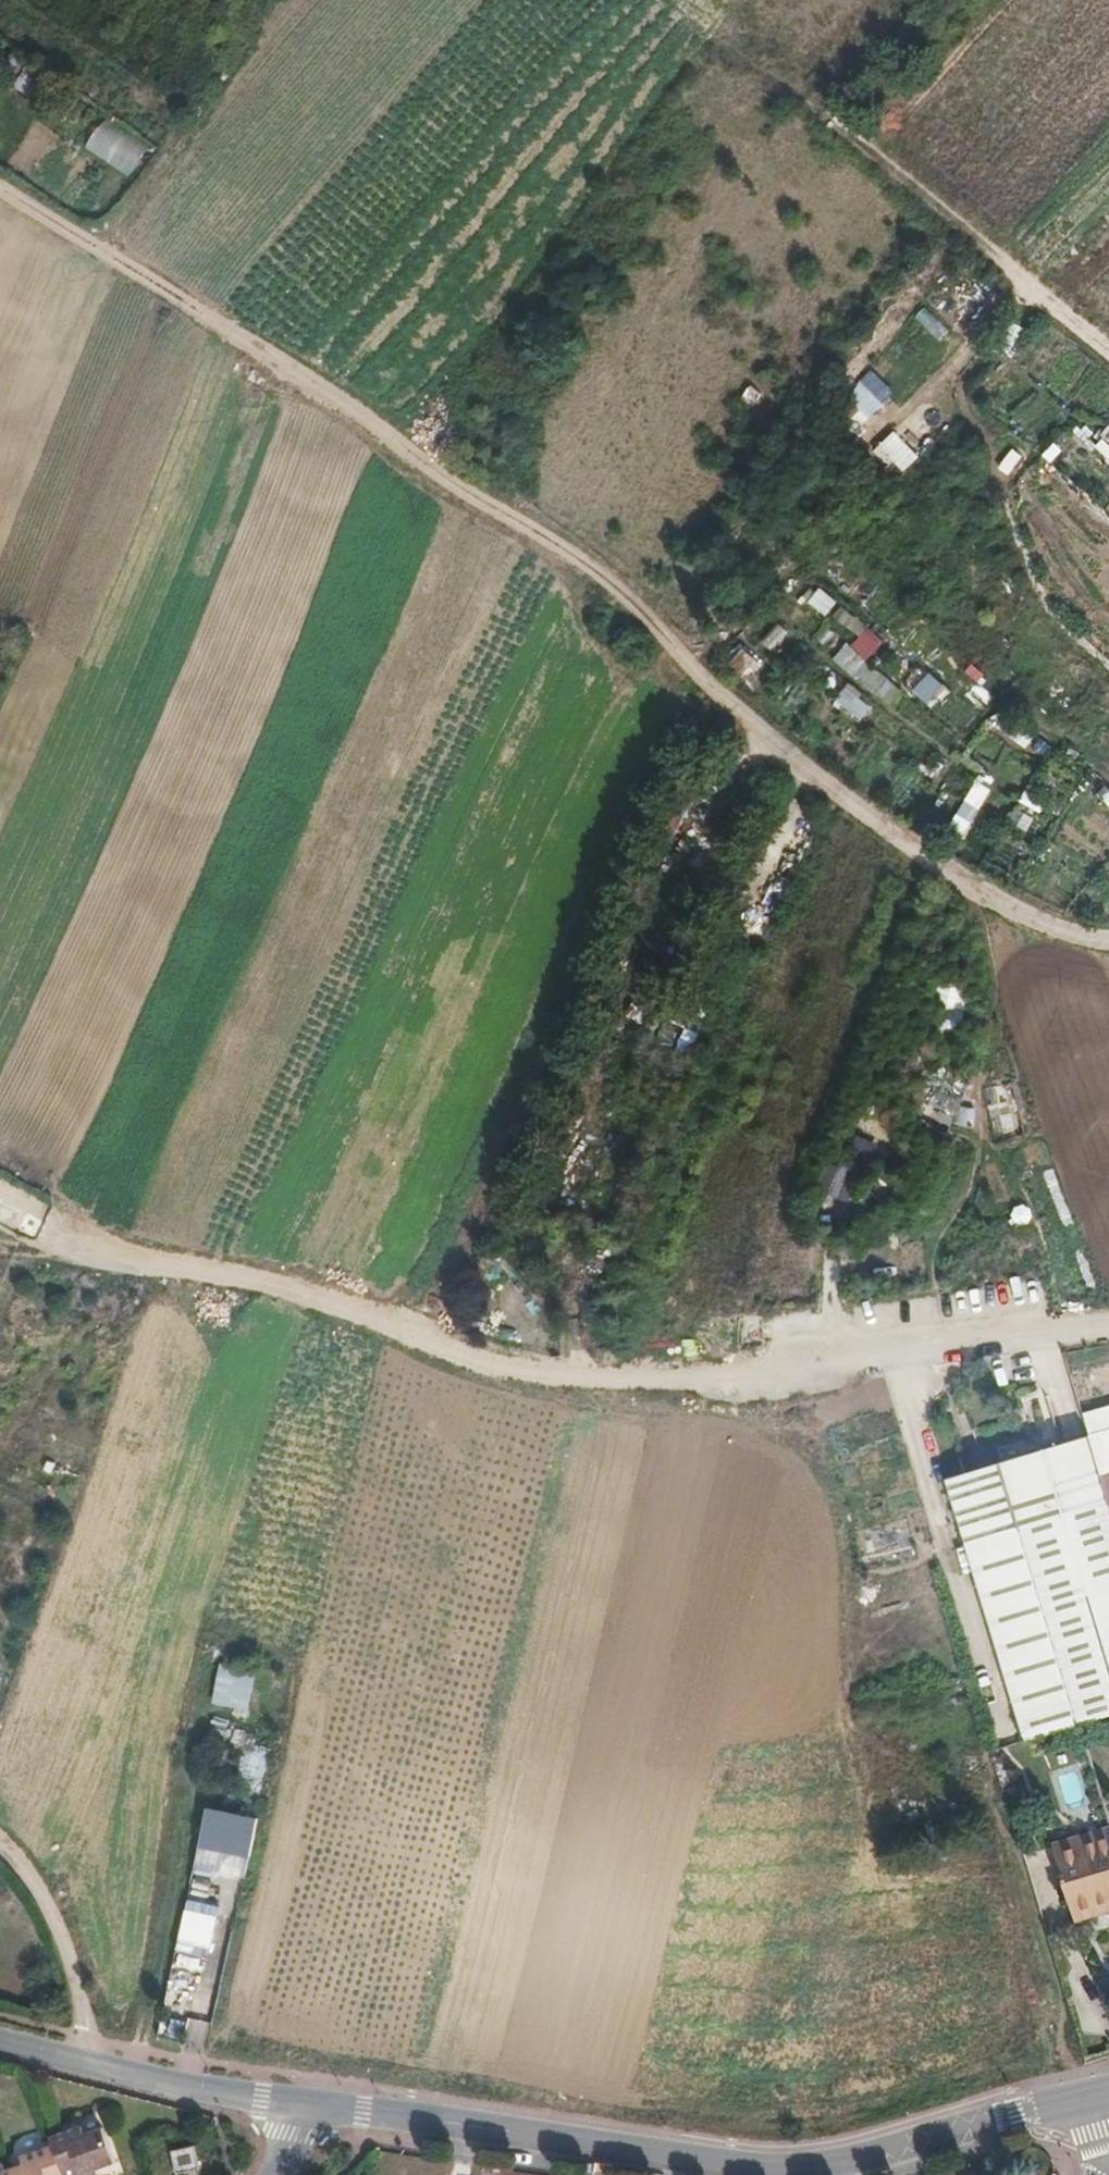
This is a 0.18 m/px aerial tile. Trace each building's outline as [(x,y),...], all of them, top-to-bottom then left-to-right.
[(86,153),(134,174),(148,143),(99,122),(86,153)] [(897,431),(880,446),(905,474),(922,459),(897,431)] [(1012,475),(1025,456),(1013,449),(1000,468),(1012,475)] [(820,587),(808,603),(828,617),(839,602),(820,587)] [(902,688),(867,662),(884,639),(843,609),(833,623),(853,638),(834,663),(890,704),(902,688)] [(729,670),(748,682),(762,661),(743,649),(729,670)] [(934,707),(949,687),(921,666),(906,686),(934,707)] [(861,722),(874,706),(848,685),(835,702),(861,722)] [(968,831),(985,801),(972,794),(955,824),(968,831)] [(1009,825),(1029,834),(1036,817),(1016,808),(1009,825)] [(1088,1438),(1059,1447),(1083,1527),(970,1561),(1025,1743),(1079,1727),(1088,1757),(1108,1751),(1108,1508),(1088,1438)] [(970,1561),(1083,1527),(1059,1447),(946,1481),(970,1561)] [(220,1661),(215,1704),(252,1709),(257,1666),(220,1661)] [(249,1858),(258,1818),(206,1807),(197,1847),(249,1858)] [(1054,1847),(1077,1924),(1107,1915),(1108,1915),(1108,1831),(1054,1847)] [(50,2142),(53,2150),(62,2174),(99,2174),(98,2173),(117,2166),(105,2132),(86,2139),(83,2130),(50,2142)] [(196,2162),(192,2139),(168,2143),(174,2166),(196,2162)] [(53,2150),(22,2162),(25,2168),(7,2174),(62,2174),(53,2150)]
